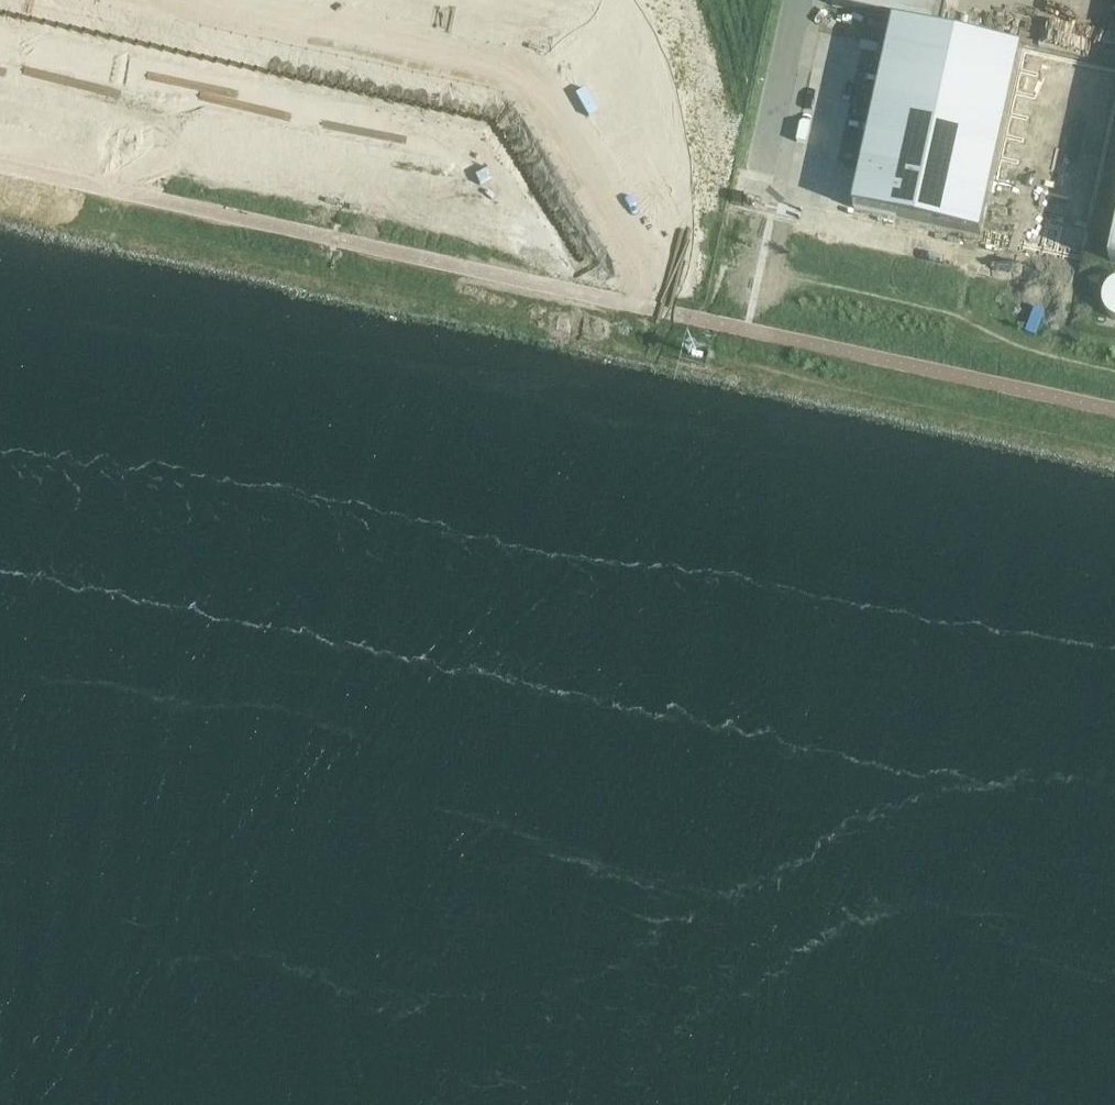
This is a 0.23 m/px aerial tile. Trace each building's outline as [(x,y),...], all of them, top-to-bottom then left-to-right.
[(833,6),(943,30),(943,29),(950,0),(834,0),(833,6)] [(863,167),(854,208),(854,209),(979,236),(980,236),(982,229),(995,169),(1021,49),(895,21),(863,167)] [(1104,303),(1107,313),(1114,320),(1114,284),(1113,284),(1106,292),(1104,303)]
